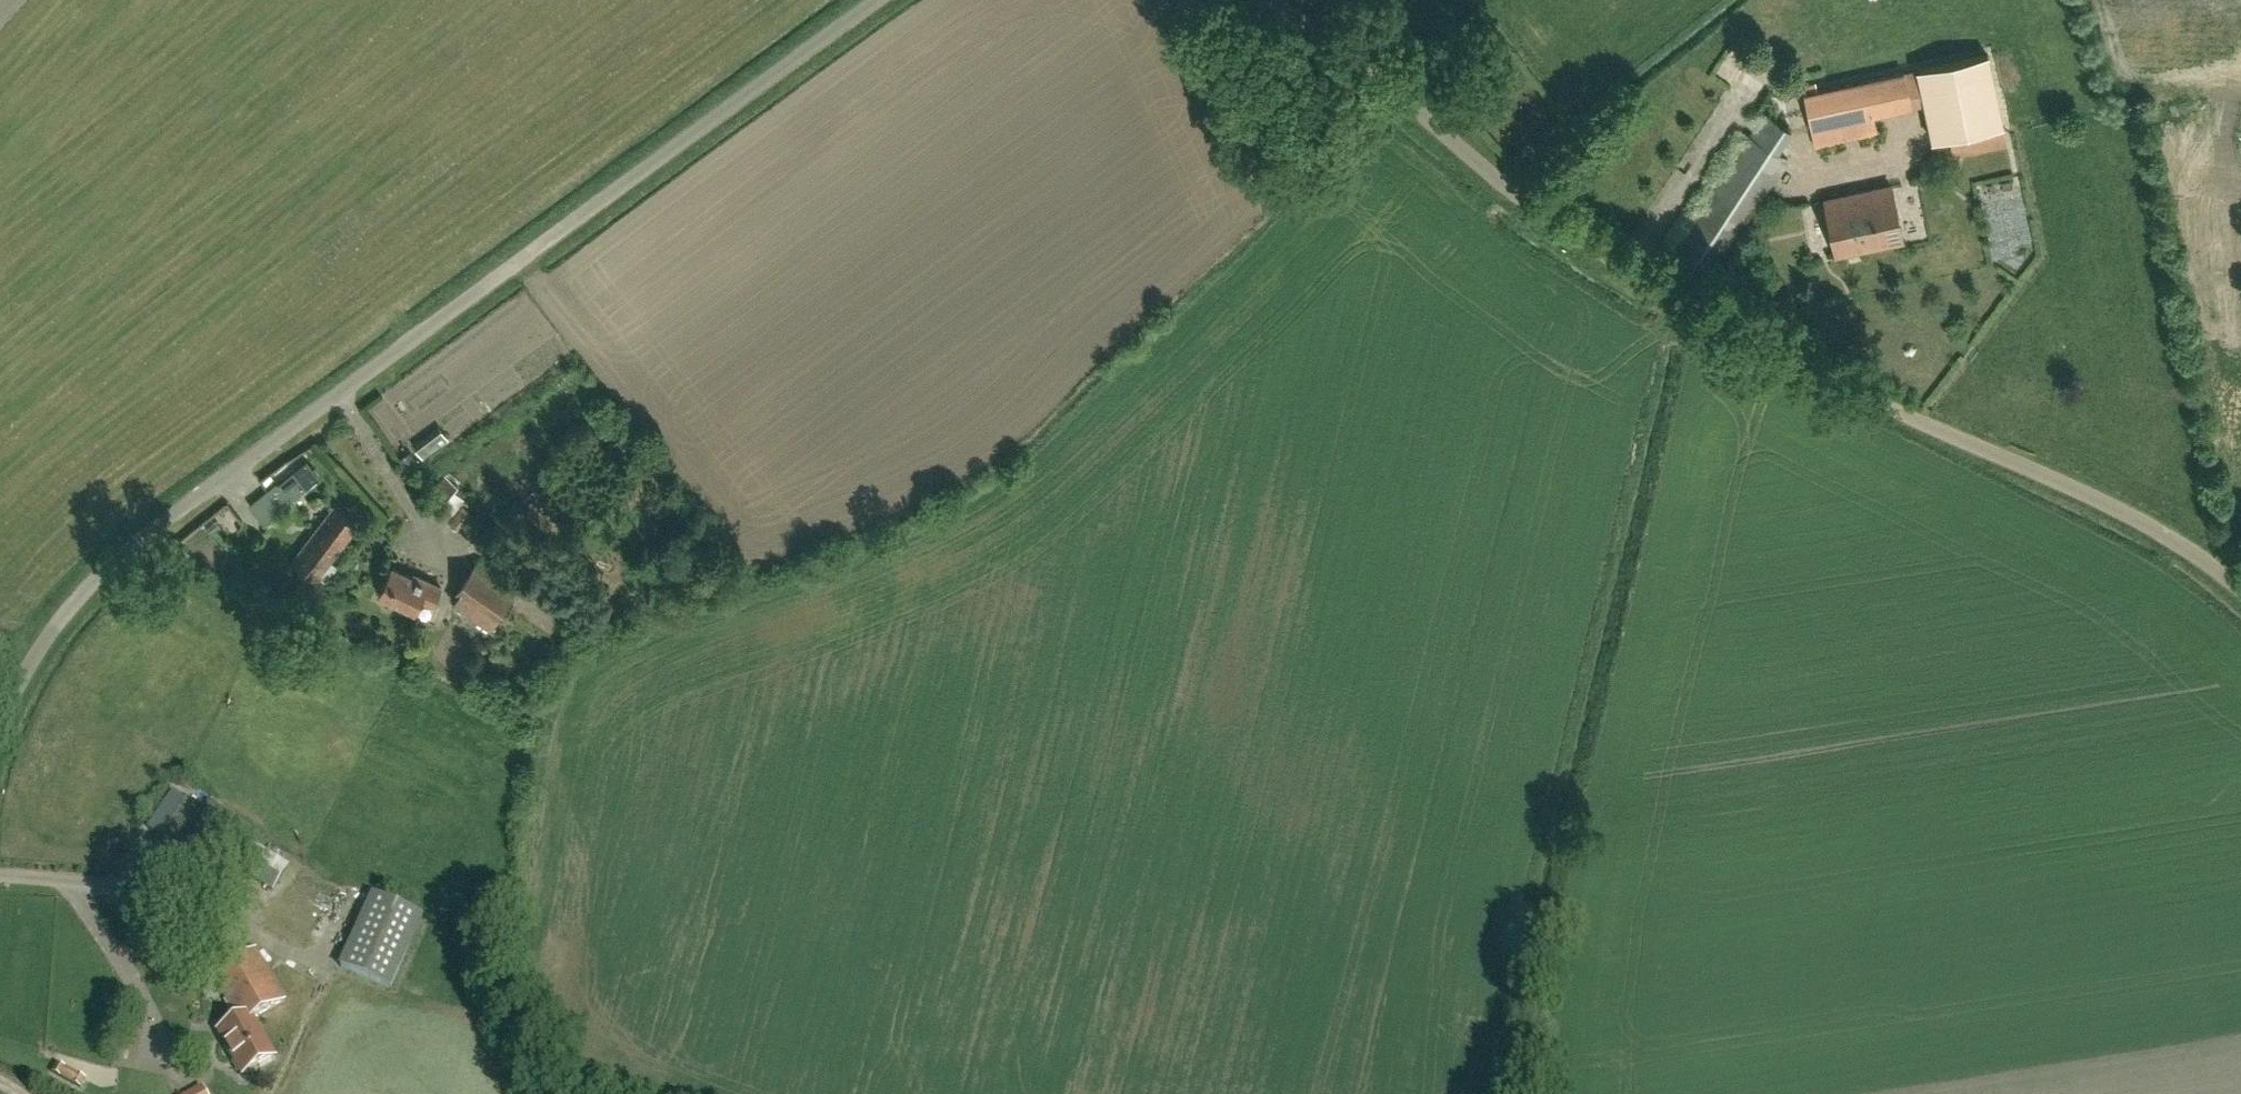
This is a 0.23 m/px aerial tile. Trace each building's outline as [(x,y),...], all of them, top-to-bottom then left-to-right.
[(1872,115),(1924,104),(1932,141),(2002,126),(1987,55),(1917,70),(1903,73),(1804,94),(1815,146),(1876,133),(1872,115)] [(1777,153),(1790,132),(1764,114),(1672,254),(1709,279),(1788,159),(1777,153)] [(2011,181),(1985,186),(1988,201),(2014,195),(2011,181)] [(1902,241),(1889,186),(1823,200),(1836,256),(1902,241)] [(439,426),(413,446),(422,458),(448,438),(439,426)] [(428,498),(440,508),(457,485),(445,476),(428,498)] [(277,484),(251,505),(264,521),(290,501),(277,484)] [(346,538),(325,521),(293,561),(315,578),(335,553),(334,553),(346,538)] [(479,560),(452,600),(491,627),(518,587),(479,560)] [(415,612),(421,600),(433,606),(442,588),(413,573),(411,577),(391,568),(378,595),(415,612)] [(187,800),(149,854),(197,888),(235,834),(187,800)] [(274,891),(288,867),(247,843),(233,868),(274,891)] [(336,965),(391,988),(423,914),(369,891),(336,965)] [(284,1001),(255,950),(213,974),(212,974),(238,1021),(219,1032),(243,1075),(273,1058),(252,1019),(284,1001)] [(52,1073),(81,1089),(87,1079),(58,1063),(52,1073)] [(179,1093),(207,1093),(203,1085),(179,1093)]
